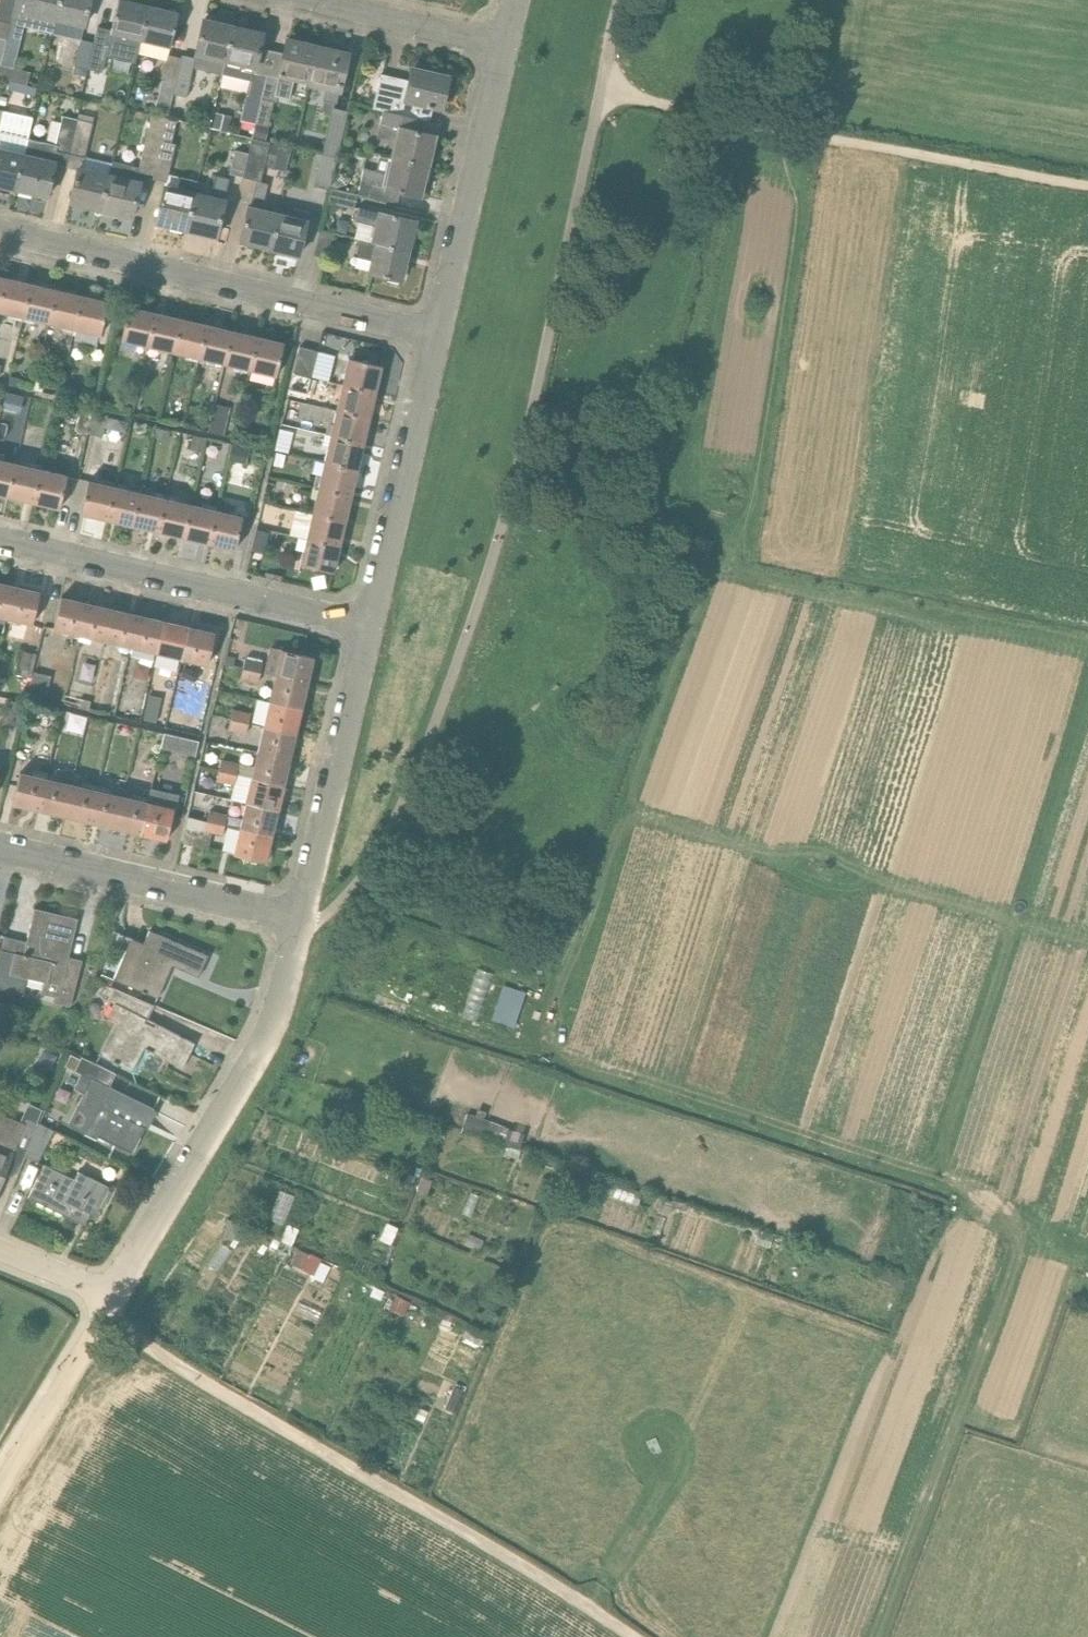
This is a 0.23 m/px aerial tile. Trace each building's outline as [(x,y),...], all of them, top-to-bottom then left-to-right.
[(11,20),(16,0),(0,0),(0,21),(10,24),(11,20)] [(53,23),(59,0),(27,0),(23,16),(53,23)] [(84,28),(90,0),(59,0),(53,23),(55,24),(55,22),(84,28)] [(141,42),(149,6),(122,0),(119,0),(112,33),(109,47),(107,54),(135,60),(138,52),(141,42)] [(141,42),(171,49),(179,13),(149,6),(141,42)] [(3,55),(17,59),(25,23),(11,20),(10,24),(6,41),(3,55)] [(6,41),(10,24),(0,21),(0,39),(6,41)] [(193,68),(223,75),(234,27),(205,21),(196,59),(183,56),(182,59),(178,79),(190,81),(193,68)] [(241,120),(255,124),(266,75),(255,72),(255,70),(256,70),(264,34),(234,27),(223,75),(252,82),(248,96),(247,96),(241,120)] [(94,43),(88,69),(102,73),(107,54),(109,47),(112,33),(97,30),(94,43)] [(81,40),(75,67),(88,69),(94,43),(81,40)] [(266,75),(255,124),(268,127),(274,102),(277,103),(278,97),(289,99),(294,81),(309,85),(318,47),(288,40),(279,78),(266,75)] [(325,91),(323,101),(335,104),(337,104),(349,54),(318,47),(309,85),(309,87),(325,91)] [(176,84),(178,79),(182,59),(169,56),(168,59),(163,81),(176,84)] [(85,78),(88,69),(75,67),(72,75),(85,78)] [(428,121),(431,107),(442,110),(449,78),(413,69),(408,89),(395,86),(396,81),(380,77),(373,109),(383,111),(404,116),(418,119),(428,121)] [(190,81),(178,79),(176,84),(174,95),(186,98),(190,81)] [(331,116),(322,155),(337,159),(348,112),(333,108),(331,116)] [(390,158),(428,167),(435,136),(415,131),(418,119),(404,116),(383,111),(380,123),(398,127),(390,158)] [(55,165),(67,167),(78,120),(63,117),(56,146),(29,139),(25,154),(17,191),(48,198),(55,165)] [(101,210),(109,174),(83,168),(93,124),(78,120),(67,167),(78,170),(71,203),(101,210)] [(154,176),(159,157),(162,143),(161,142),(163,135),(149,131),(147,139),(146,139),(138,172),(154,176)] [(243,178),(261,182),(270,143),(253,139),(249,154),(243,178)] [(264,167),(285,173),(291,148),(270,143),(264,167)] [(17,191),(25,154),(0,148),(0,187),(17,191)] [(229,175),(243,178),(249,154),(235,151),(229,175)] [(337,159),(322,155),(321,155),(314,187),(330,191),(330,188),(337,159)] [(153,180),(167,183),(172,160),(159,157),(154,176),(153,180)] [(364,169),(358,195),(397,204),(400,192),(421,197),(428,167),(390,158),(386,174),(364,169)] [(109,174),(101,210),(133,217),(141,181),(109,174)] [(196,192),(187,230),(217,237),(226,199),(225,199),(230,179),(216,175),(211,196),(196,192)] [(156,223),(187,230),(196,192),(166,185),(156,223)] [(358,195),(330,188),(330,191),(327,204),(354,210),(358,195)] [(240,243),(270,250),(279,213),(249,206),(240,243)] [(371,242),(408,251),(416,221),(358,208),(355,222),(374,227),(371,242)] [(279,213),(270,250),(299,257),(307,220),(308,212),(294,209),(292,216),(279,213)] [(314,256),(327,259),(333,234),(321,231),(314,256)] [(357,254),(373,257),(369,274),(401,281),(408,251),(371,242),(360,240),(357,254)] [(24,319),(32,285),(6,279),(0,303),(0,314),(24,319)] [(24,319),(49,325),(57,291),(32,285),(24,319)] [(49,325),(75,331),(83,297),(57,291),(49,325)] [(75,331),(100,337),(108,303),(83,297),(75,331)] [(122,342),(148,348),(156,314),(130,308),(122,342)] [(148,348),(174,354),(182,320),(156,314),(148,348)] [(174,354),(199,360),(207,326),(182,320),(174,354)] [(199,360),(224,366),(232,332),(207,326),(199,360)] [(224,366),(250,372),(257,338),(232,332),(224,366)] [(250,372),(276,378),(284,344),(257,338),(250,372)] [(296,374),(308,377),(314,355),(301,352),(296,374)] [(343,385),(376,393),(382,367),(349,359),(343,385)] [(296,374),(292,389),(309,393),(313,378),(308,377),(296,374)] [(337,411),(370,418),(376,393),(343,385),(337,411)] [(209,432),(224,436),(230,409),(215,405),(209,432)] [(75,431),(89,434),(94,413),(80,409),(75,431)] [(331,436),(364,444),(370,418),(337,411),(331,436)] [(89,434),(103,438),(108,416),(94,413),(89,434)] [(325,462),(358,470),(364,444),(331,436),(325,462)] [(8,497),(16,464),(0,460),(0,495),(8,497)] [(319,488),(352,496),(358,470),(325,462),(319,488)] [(8,497),(33,503),(40,469),(16,464),(8,497)] [(40,469),(33,503),(60,509),(68,476),(40,469)] [(80,514),(107,520),(114,487),(88,481),(80,514)] [(107,520),(133,526),(140,493),(114,487),(107,520)] [(313,514),(346,522),(352,496),(319,488),(313,514)] [(133,526),(157,532),(165,499),(140,493),(133,526)] [(157,532),(183,538),(190,504),(165,499),(157,532)] [(183,538),(208,544),(216,510),(190,504),(183,538)] [(216,510),(208,544),(234,550),(242,516),(216,510)] [(307,540),(340,547),(346,522),(313,514),(307,540)] [(252,552),(265,555),(270,533),(257,530),(252,552)] [(340,547),(307,540),(301,565),(334,573),(340,547)] [(7,620),(14,587),(0,584),(0,618),(7,620)] [(7,620),(33,626),(40,593),(14,587),(7,620)] [(53,631),(80,637),(87,604),(61,598),(53,631)] [(80,637),(105,643),(113,610),(87,604),(80,637)] [(105,643),(131,649),(139,616),(113,610),(105,643)] [(131,649),(156,655),(163,622),(139,616),(131,649)] [(156,655),(181,661),(189,628),(163,622),(156,655)] [(181,661),(207,667),(215,634),(189,628),(181,661)] [(243,670),(261,674),(267,648),(230,639),(223,665),(243,670)] [(15,675),(31,679),(37,655),(21,651),(15,675)] [(276,676),(308,684),(314,658),(282,651),(276,676)] [(241,680),(259,684),(261,674),(243,670),(241,680)] [(26,702),(44,707),(51,677),(34,672),(28,695),(26,702)] [(270,702),(302,709),(308,684),(276,676),(270,702)] [(6,723),(20,727),(25,704),(11,701),(6,723)] [(264,728),(296,735),(302,709),(270,702),(264,728)] [(231,720),(249,725),(251,714),(233,710),(231,720)] [(229,731),(246,735),(249,725),(231,720),(229,731)] [(258,753),(290,761),(296,735),(264,728),(258,753)] [(180,761),(193,764),(198,743),(185,739),(180,761)] [(252,779),(284,786),(290,761),(258,753),(252,779)] [(219,771),(237,775),(239,764),(221,760),(219,771)] [(217,782),(234,786),(237,775),(219,771),(217,782)] [(13,805),(39,811),(46,779),(20,772),(13,805)] [(39,811),(64,817),(72,784),(46,779),(39,811)] [(246,805),(278,812),(284,786),(252,779),(246,805)] [(64,817),(90,823),(98,791),(72,784),(64,817)] [(90,823),(114,829),(122,796),(98,791),(90,823)] [(114,829),(141,835),(149,803),(122,796),(114,829)] [(167,841),(170,827),(174,809),(149,803),(141,835),(167,841)] [(240,830),(272,838),(278,812),(246,805),(240,830)] [(207,822),(225,826),(227,816),(209,812),(207,822)] [(207,833),(223,836),(225,826),(207,822),(188,817),(182,843),(203,848),(207,833)] [(272,838),(240,830),(234,856),(266,863),(272,838)] [(56,915),(34,910),(23,956),(1,951),(0,954),(0,985),(10,987),(8,994),(23,997),(27,980),(40,983),(38,994),(55,998),(54,1004),(71,1008),(81,969),(67,966),(78,920),(56,915)] [(158,999),(170,972),(172,967),(199,978),(208,957),(149,932),(134,968),(121,962),(114,980),(158,999)] [(502,983),(495,1019),(518,1023),(525,988),(502,983)] [(145,1049),(170,1062),(183,1068),(195,1044),(147,1019),(154,1006),(114,989),(109,1001),(115,1004),(109,1017),(118,1022),(101,1056),(133,1072),(145,1049)] [(99,1136),(99,1138),(132,1154),(154,1109),(96,1080),(74,1124),(99,1136)] [(0,1114),(0,1184),(1,1184),(14,1151),(25,1156),(38,1123),(44,1110),(29,1104),(21,1122),(0,1114)] [(54,1131),(38,1123),(25,1156),(39,1161),(54,1131)] [(75,1180),(45,1165),(28,1198),(78,1223),(84,1211),(96,1217),(110,1188),(79,1172),(75,1180)] [(301,1245),(292,1261),(314,1272),(323,1256),(301,1245)]
